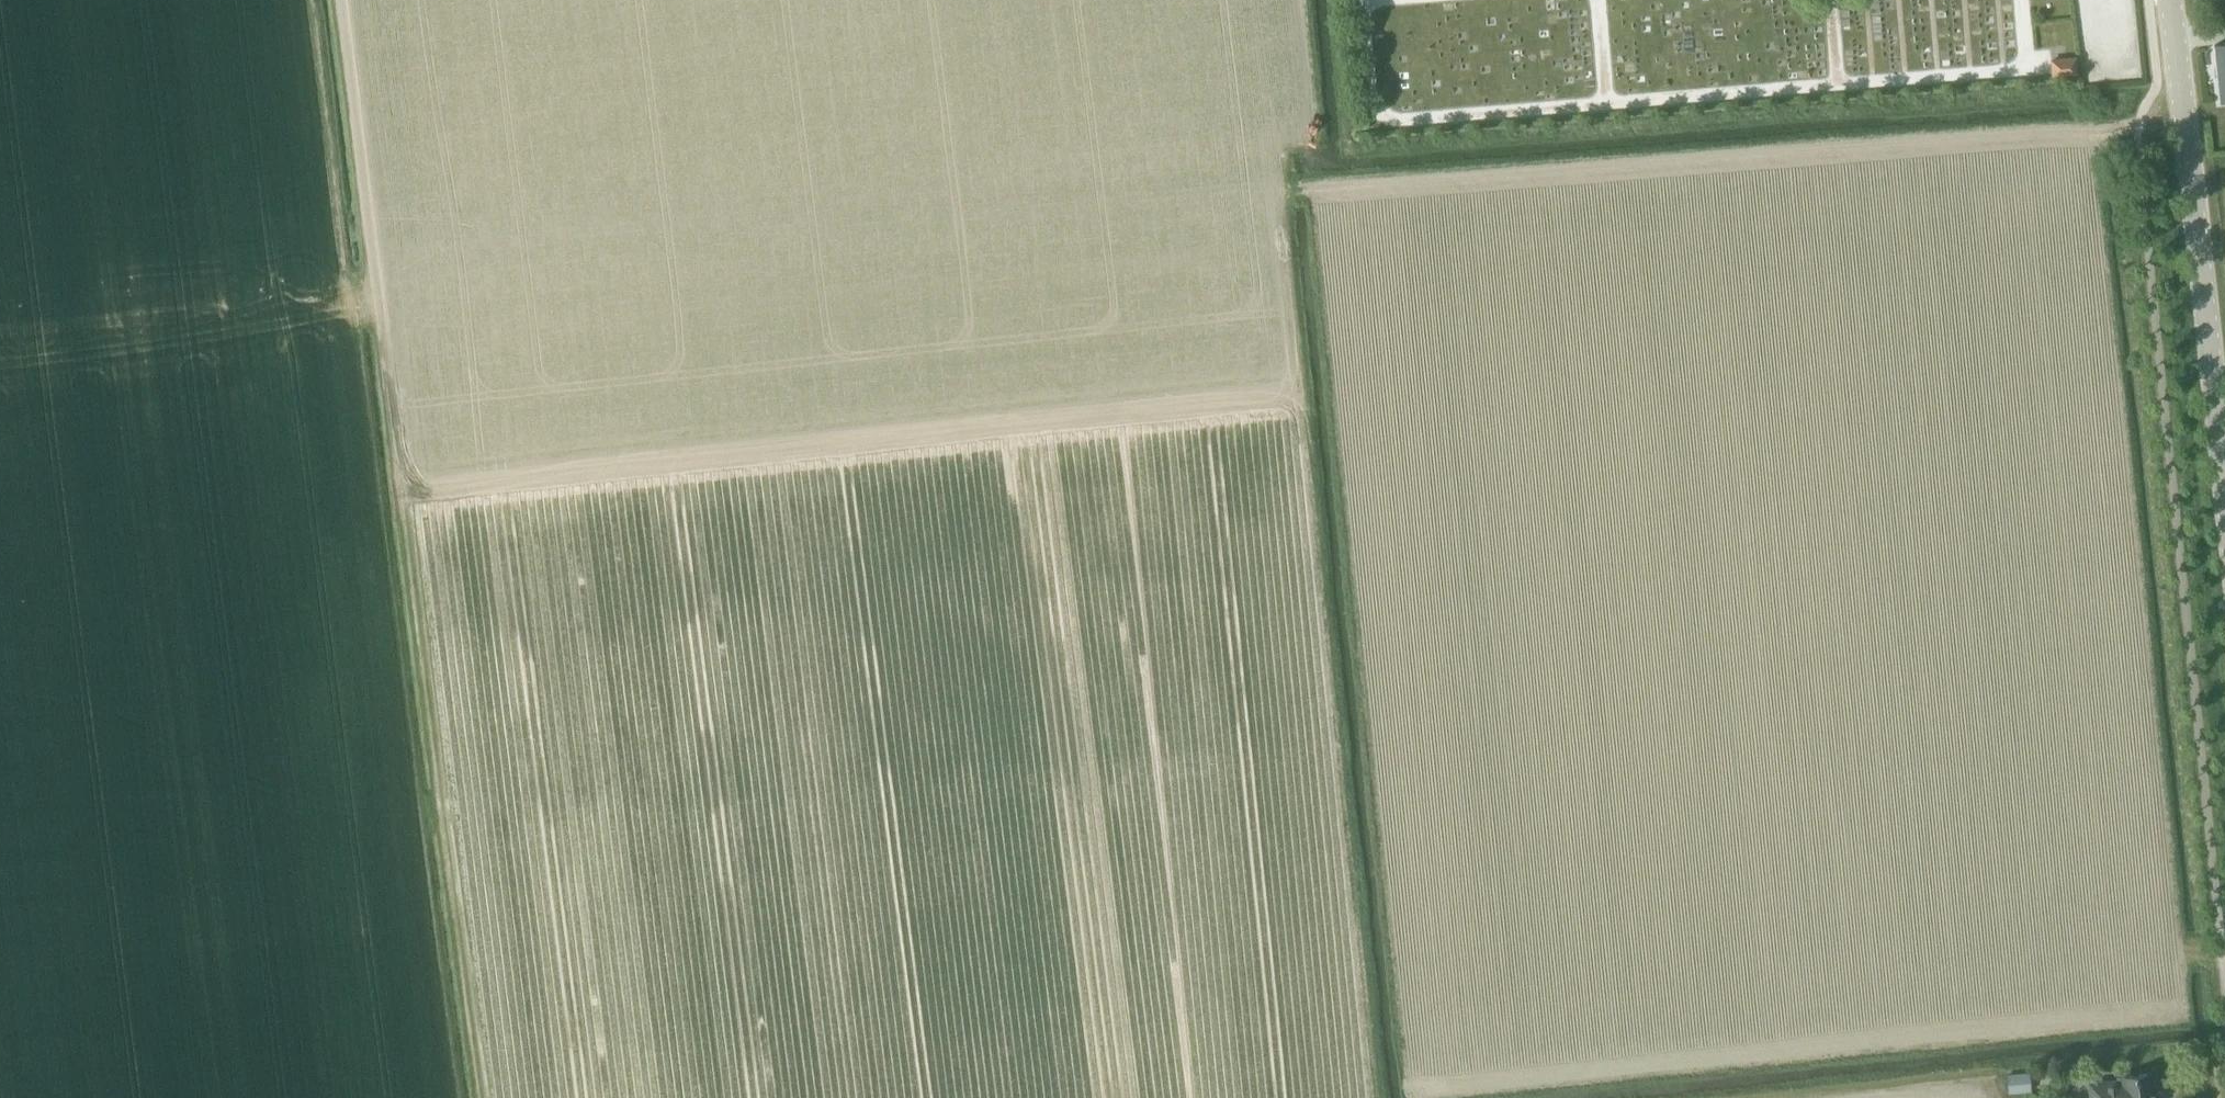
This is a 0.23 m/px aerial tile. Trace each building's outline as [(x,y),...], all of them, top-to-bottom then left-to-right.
[(2212,45),(2218,103),(2224,102),(2224,43),(2212,45)] [(2052,75),(2075,73),(2074,59),(2051,61),(2052,75)] [(2008,1093),(2031,1092),(2030,1073),(2007,1074),(2008,1093)] [(2154,1092),(2152,1074),(2119,1077),(2119,1081),(2090,1084),(2091,1097),(2163,1097),(2162,1094),(2158,1091),(2154,1092)]
